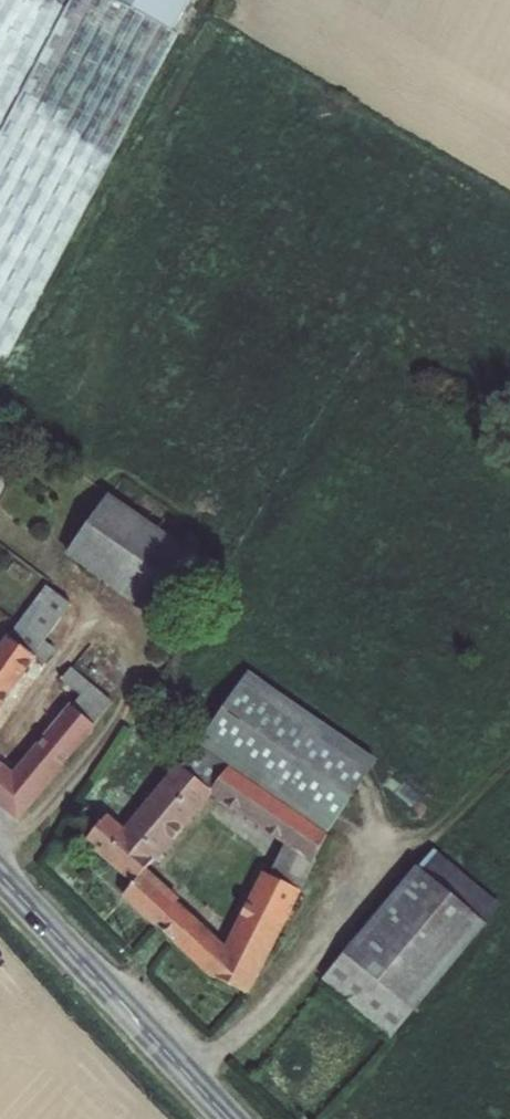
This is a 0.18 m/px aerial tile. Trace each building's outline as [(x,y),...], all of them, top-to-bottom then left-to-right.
[(62,264),(184,30),(176,26),(127,0),(0,0),(0,349),(48,257),(62,264)] [(176,26),(191,0),(127,0),(176,26)] [(11,482),(0,476),(0,501),(11,482)] [(78,546),(77,549),(143,594),(182,537),(118,491),(78,546)] [(209,556),(182,537),(143,594),(168,612),(192,579),(209,556)] [(0,658),(0,712),(40,652),(52,661),(63,646),(51,636),(77,599),(53,581),(0,658)] [(26,813),(123,697),(83,662),(73,673),(94,692),(22,773),(0,755),(0,791),(26,813)] [(256,669),(206,743),(295,803),(339,758),(365,788),(386,759),(256,669)] [(336,830),(295,803),(206,743),(203,741),(133,827),(113,810),(94,834),(141,876),(131,888),(216,969),(254,989),(336,830)] [(336,830),(365,788),(339,758),(295,803),(336,830)] [(444,850),(358,952),(422,1005),(509,904),(509,903),(444,850)] [(358,952),(336,977),(401,1032),(422,1005),(358,952)]
